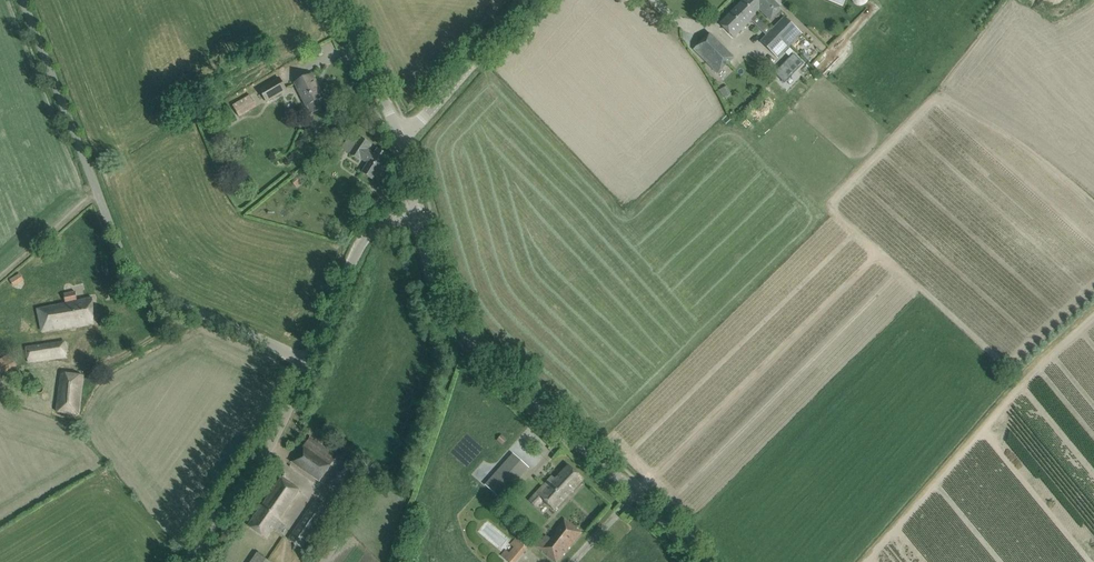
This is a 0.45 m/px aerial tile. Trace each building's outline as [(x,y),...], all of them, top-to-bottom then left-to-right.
[(742,1),(750,10),(751,9),(757,15),(757,14),(756,13),(759,9),(771,20),(781,9),(772,0),(743,0),(742,1)] [(719,24),(727,31),(733,38),(757,15),(751,9),(750,10),(742,1),(719,24)] [(786,17),(773,30),(791,46),(803,34),(788,19),(786,17)] [(773,30),(761,42),(778,59),(791,46),(773,30)] [(710,33),(694,49),(718,74),(734,58),(710,33)] [(775,73),(785,83),(804,64),(794,54),(775,73)] [(312,75),(302,80),(296,83),(308,105),(323,97),(312,75)] [(279,78),(270,84),(261,89),(267,101),(276,95),(286,90),(279,78)] [(250,95),(233,105),(239,117),(257,107),(250,95)] [(338,127),(332,130),(335,136),(341,133),(338,127)] [(332,152),(336,155),(342,159),(346,152),(360,161),(361,159),(368,164),(362,173),(372,180),(388,156),(378,148),(374,154),(367,149),(371,144),(361,137),(358,141),(351,137),(343,150),(336,146),(332,152)] [(93,298),(85,298),(77,300),(75,291),(63,294),(65,302),(36,309),(41,332),(94,324),(93,298)] [(65,340),(36,345),(26,346),(29,363),(68,358),(65,340)] [(10,353),(0,358),(0,370),(2,374),(17,366),(10,353)] [(60,375),(59,384),(62,384),(59,412),(78,415),(83,380),(83,379),(83,375),(72,374),(64,373),(64,376),(60,375)] [(310,437),(292,462),(319,481),(337,456),(310,437)] [(506,462),(486,485),(501,498),(521,476),(528,468),(513,454),(506,462)] [(552,476),(544,484),(532,498),(539,505),(544,499),(556,509),(575,487),(583,479),(569,465),(555,479),(552,476)] [(300,490),(282,478),(248,526),(266,538),(273,528),(280,533),(285,526),(278,521),(300,490)] [(291,536),(289,539),(302,549),(305,545),(328,510),(315,501),(291,536)] [(558,528),(555,532),(557,533),(552,540),(547,536),(538,548),(557,561),(559,561),(575,542),(582,533),(565,519),(558,528)] [(509,561),(517,561),(528,549),(515,539),(501,555),(509,561)] [(257,553),(251,561),(270,561),(257,553)]
